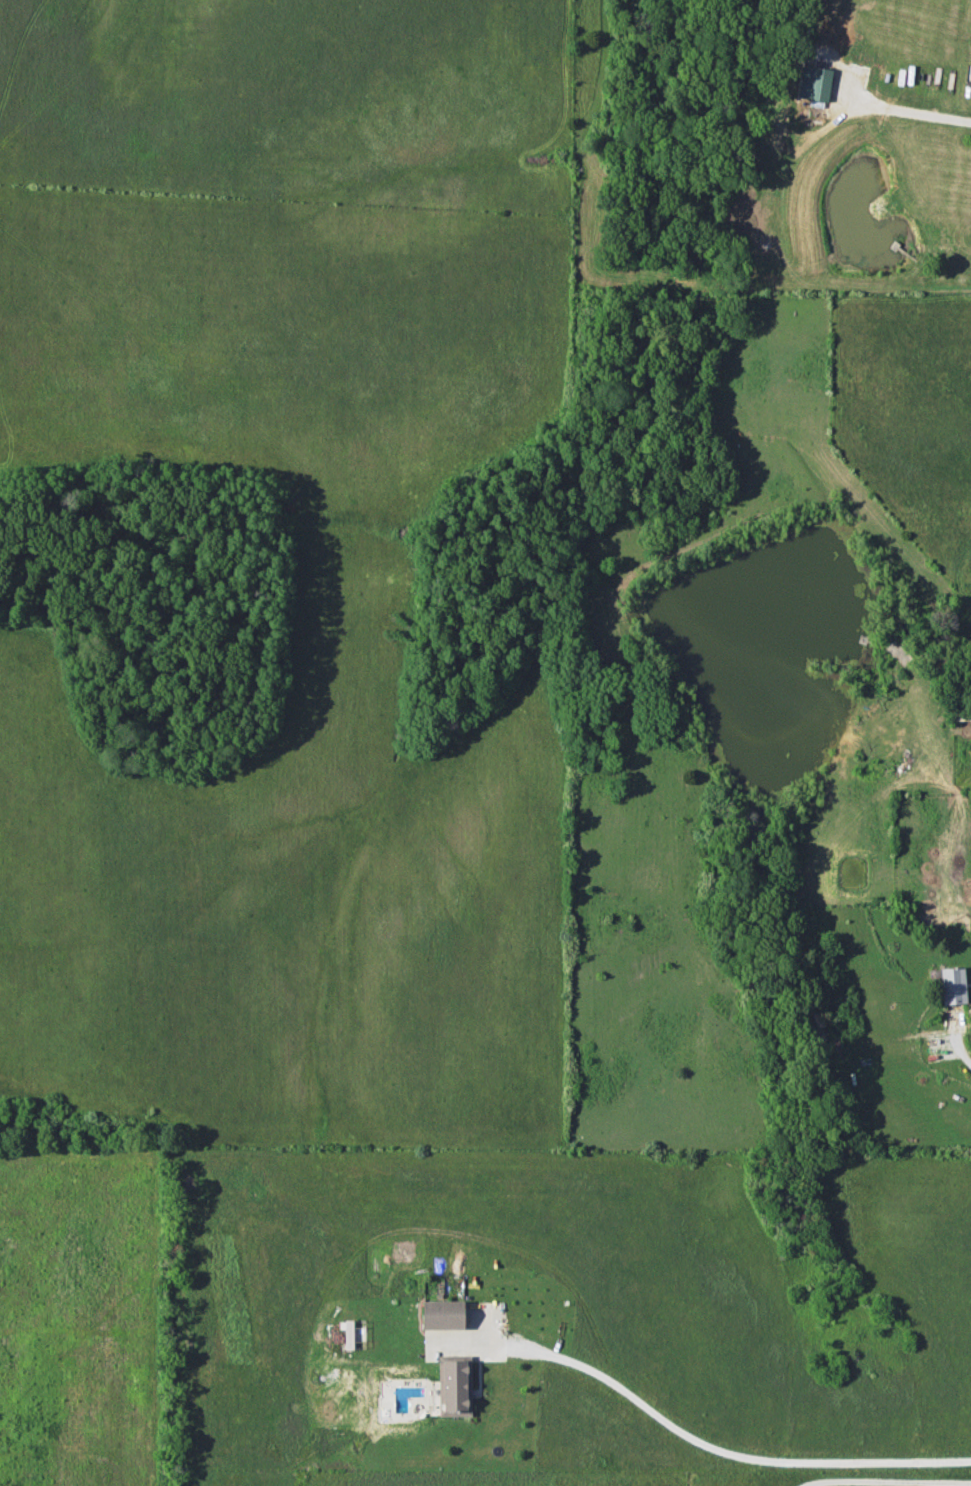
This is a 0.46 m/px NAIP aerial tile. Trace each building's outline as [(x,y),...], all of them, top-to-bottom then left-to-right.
[(825,102),(832,71),(803,64),(796,96),(825,102)] [(928,969),(929,981),(941,980),(942,1004),(966,1003),(964,967),(928,969)] [(422,1302),(423,1330),(464,1328),(463,1301),(422,1302)] [(344,1349),(355,1349),(354,1320),(344,1320),(344,1349)]
